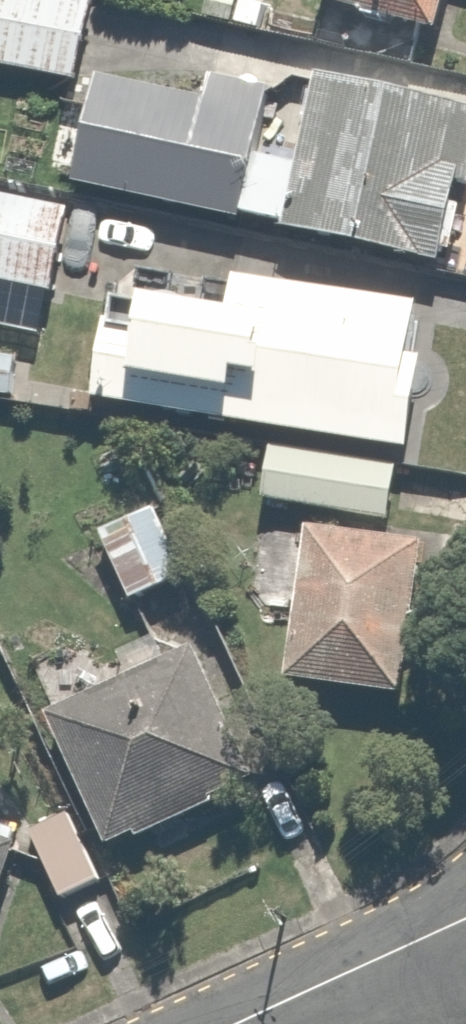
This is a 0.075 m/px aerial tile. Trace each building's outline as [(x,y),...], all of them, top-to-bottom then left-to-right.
[(72,78),(84,0),(0,0),(0,67),(72,78)] [(429,27),(437,0),(328,0),(429,27)] [(465,199),(465,110),(307,80),(293,155),(252,147),(259,110),(86,78),(66,184),(455,258),(465,199)] [(0,189),(0,276),(57,283),(69,198),(0,189)] [(365,291),(223,275),(221,301),(122,290),(119,320),(96,317),(87,398),(411,448),(423,353),(410,352),(420,277),(367,271),(365,291)] [(262,436),(253,494),(386,514),(395,456),(262,436)] [(145,497),(87,524),(124,602),(182,575),(145,497)] [(420,533),(296,520),(280,674),(404,687),(420,533)] [(185,645),(42,707),(107,857),(250,794),(185,645)] [(99,877),(64,801),(24,820),(59,896),(99,877)]
